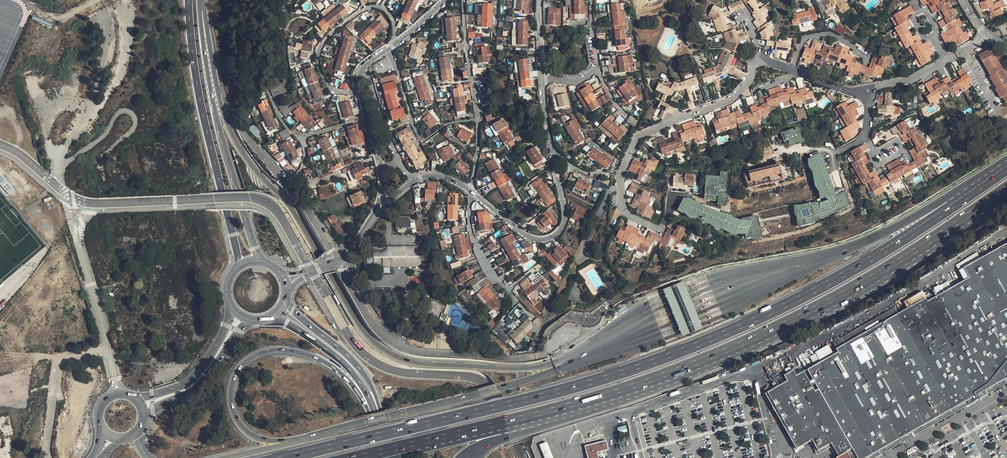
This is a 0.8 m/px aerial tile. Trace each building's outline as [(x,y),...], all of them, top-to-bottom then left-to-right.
[(335,5),(334,4),(332,6),(335,11),(344,4),(341,0),(335,5)] [(405,7),(413,11),(417,3),(409,0),(405,7)] [(527,0),(517,0),(517,10),(526,10),(527,0)] [(759,10),(753,3),(757,0),(750,0),(749,1),(748,0),(742,0),(753,15),(759,10)] [(823,2),(824,4),(828,9),(831,7),(832,8),(836,5),(839,2),(838,0),(826,0),(823,2)] [(839,2),(836,5),(840,10),(841,10),(844,13),(850,9),(844,0),(838,0),(839,2)] [(923,6),(927,4),(930,8),(940,3),(938,0),(921,0),(920,1),(923,6)] [(930,8),(933,14),(937,11),(940,10),(941,11),(938,12),(940,16),(950,10),(944,0),(940,3),(930,8)] [(980,2),(983,9),(989,7),(989,5),(991,4),(993,8),(990,9),(991,12),(990,12),(992,16),(1003,12),(1001,7),(1006,5),(1004,0),(1000,0),(996,1),(994,2),(993,0),(984,0),(980,2)] [(352,8),(347,1),(344,4),(349,11),(352,8)] [(344,4),(335,11),(340,17),(349,11),(344,4)] [(491,4),(482,4),(482,16),(491,16),(491,12),(491,4)] [(611,5),(611,12),(621,11),(620,4),(611,5)] [(332,6),(325,10),(329,15),(335,11),(332,6)] [(911,6),(893,15),(895,19),(897,23),(899,26),(909,20),(907,17),(904,18),(904,17),(906,16),(914,11),(911,6)] [(403,14),(410,17),(412,15),(413,11),(405,7),(403,14)] [(573,7),(574,15),(583,15),(582,7),(573,7)] [(723,17),(730,15),(729,14),(728,12),(728,11),(724,13),(723,12),(722,12),(719,10),(713,7),(708,16),(713,18),(713,20),(716,19),(717,20),(723,17)] [(753,22),(757,28),(766,22),(760,14),(765,10),(763,7),(752,15),(756,20),(753,22)] [(950,10),(940,16),(942,19),(944,17),(945,18),(942,20),(938,22),(941,28),(945,26),(955,20),(954,17),(950,10)] [(335,11),(329,15),(334,22),(335,22),(340,17),(335,11)] [(343,21),(352,15),(349,11),(340,17),(343,20),(343,21)] [(611,12),(612,20),(616,19),(622,19),(622,18),(621,11),(611,12)] [(809,12),(795,15),(796,19),(794,19),(793,19),(792,20),(792,21),(792,23),(792,24),(793,25),(794,25),(796,25),(797,25),(798,24),(798,23),(799,22),(799,24),(802,23),(803,26),(805,27),(809,26),(810,24),(810,21),(816,20),(815,15),(810,16),(809,12)] [(548,13),(547,25),(557,25),(558,14),(548,13)] [(409,21),(410,17),(403,14),(400,20),(408,23),(409,21)] [(323,19),(329,26),(334,22),(329,15),(327,17),(323,19)] [(491,28),(491,16),(482,16),(482,25),(482,28),(489,28),(491,28)] [(723,17),(717,20),(721,32),(734,27),(733,24),(726,26),(723,17)] [(955,20),(945,26),(948,30),(940,34),(944,40),(961,30),(959,27),(963,26),(958,18),(955,20)] [(323,31),(329,26),(323,19),(317,24),(323,31)] [(380,21),(380,22),(383,25),(386,28),(388,24),(382,19),(380,21)] [(445,20),(446,27),(455,26),(454,19),(448,20),(445,20)] [(518,20),(518,23),(527,23),(527,30),(530,30),(530,20),(518,20)] [(912,26),(909,20),(899,26),(894,28),(896,31),(898,35),(900,38),(910,32),(907,28),(912,26)] [(368,27),(375,34),(383,25),(380,22),(378,24),(375,21),(368,27)] [(332,30),(337,26),(334,22),(329,26),(332,30)] [(767,23),(759,29),(761,32),(759,34),(761,36),(761,37),(761,39),(770,41),(770,36),(769,32),(766,28),(770,26),(767,23)] [(383,25),(375,34),(378,36),(386,28),(383,25)] [(834,31),(843,35),(846,29),(837,25),(834,31)] [(446,27),(447,35),(456,35),(455,26),(446,27)] [(368,42),(375,34),(368,27),(361,35),(368,42)] [(723,34),(726,41),(729,41),(738,38),(746,36),(745,32),(743,33),(742,29),(736,32),(735,30),(723,34)] [(614,31),(616,39),(624,38),(623,30),(614,31)] [(947,46),(954,41),(957,40),(958,41),(955,43),(957,46),(967,41),(963,33),(961,30),(944,40),(947,46)] [(904,45),(905,48),(910,46),(920,40),(917,34),(912,37),(910,38),(909,37),(911,36),(910,32),(900,38),(901,41),(904,45)] [(457,42),(456,35),(447,35),(447,40),(447,43),(457,42)] [(727,43),(725,49),(736,54),(739,47),(740,43),(741,44),(747,43),(750,42),(747,35),(738,38),(729,41),(726,41),(726,42),(725,43),(727,43)] [(341,49),(349,51),(351,45),(352,39),(348,38),(345,37),(341,49)] [(616,39),(617,47),(626,46),(624,38),(616,39)] [(920,40),(910,46),(912,48),(914,53),(916,56),(930,48),(927,42),(922,45),(920,40)] [(772,41),(771,48),(775,49),(774,57),(778,57),(779,51),(788,52),(789,45),(782,44),(782,42),(772,41)] [(806,47),(801,58),(808,60),(812,62),(814,59),(817,48),(819,43),(814,41),(810,49),(806,47)] [(830,47),(824,45),(822,50),(821,53),(820,52),(821,50),(817,48),(814,59),(816,60),(821,62),(824,63),(826,58),(830,47)] [(834,61),(837,62),(843,47),(837,45),(835,49),(834,52),(833,52),(834,49),(830,47),(826,58),(829,59),(834,61)] [(418,60),(422,49),(417,47),(415,51),(411,49),(408,56),(418,60)] [(849,49),(843,47),(837,62),(840,63),(845,65),(847,66),(852,56),(847,54),(849,49)] [(485,55),(484,48),(476,50),(477,56),(485,55)] [(917,59),(921,66),(931,60),(929,56),(933,53),(930,48),(916,56),(917,59)] [(341,49),(339,56),(347,58),(349,51),(341,49)] [(979,56),(990,76),(989,77),(996,89),(995,89),(1000,98),(1002,97),(1005,103),(1006,102),(1006,80),(1001,70),(1003,70),(994,55),(993,55),(990,49),(979,56)] [(721,65),(740,75),(742,71),(729,65),(734,57),(727,53),(726,56),(722,64),(721,65)] [(721,54),(717,62),(722,64),(726,56),(721,54)] [(884,69),(886,69),(890,58),(879,54),(878,59),(873,57),(871,63),(881,67),(884,69)] [(332,58),(330,61),(337,63),(339,56),(335,55),(334,59),(332,58)] [(485,55),(477,56),(478,64),(487,63),(485,55)] [(339,56),(337,63),(345,66),(347,58),(339,56)] [(618,57),(619,65),(628,64),(627,56),(626,56),(618,57)] [(847,66),(846,71),(849,72),(854,74),(857,75),(858,71),(861,65),(857,63),(856,66),(855,66),(856,63),(858,58),(852,56),(847,66)] [(440,70),(449,69),(447,58),(442,58),(443,61),(438,61),(440,70)] [(517,61),(519,73),(528,72),(526,60),(517,61)] [(347,74),(349,67),(345,66),(337,63),(330,61),(327,71),(330,71),(329,73),(341,77),(343,73),(347,74)] [(858,71),(877,78),(878,75),(881,67),(871,63),(869,67),(872,68),(871,69),(869,68),(861,65),(858,71)] [(620,72),(629,71),(628,64),(619,65),(620,72)] [(713,68),(714,71),(716,78),(723,75),(726,73),(726,72),(738,78),(740,75),(721,65),(718,64),(717,66),(713,68)] [(310,68),(303,71),(306,78),(314,75),(311,68),(310,68)] [(473,69),(472,69),(473,77),(480,76),(485,73),(484,68),(479,68),(478,68),(473,69)] [(440,70),(441,82),(451,81),(449,69),(440,70)] [(958,77),(955,79),(961,89),(964,87),(968,85),(971,83),(963,69),(957,72),(960,76),(961,79),(960,80),(958,77)] [(714,71),(701,75),(703,82),(712,79),(717,92),(721,91),(716,78),(714,71)] [(519,73),(520,81),(529,80),(528,72),(519,73)] [(306,78),(308,85),(317,82),(314,75),(306,78)] [(388,76),(391,83),(381,86),(382,91),(384,95),(393,93),(397,92),(395,84),(398,83),(395,75),(388,76)] [(379,79),(381,86),(391,83),(388,76),(379,79)] [(417,90),(426,87),(422,77),(418,78),(419,81),(414,82),(417,90)] [(696,77),(684,82),(686,89),(690,100),(690,101),(694,100),(690,87),(699,84),(696,77)] [(948,90),(951,94),(954,92),(958,90),(961,89),(955,79),(952,81),(954,83),(952,84),(951,81),(948,77),(943,80),(948,90)] [(303,87),(304,87),(308,85),(306,78),(303,79),(300,80),(303,87)] [(936,78),(930,81),(938,95),(941,94),(945,91),(948,90),(943,80),(939,82),(941,84),(940,85),(938,83),(936,78)] [(377,92),(382,91),(381,86),(379,79),(374,81),(377,92)] [(627,79),(624,81),(626,84),(631,90),(633,88),(634,87),(627,79)] [(521,88),(530,87),(529,80),(520,81),(521,88)] [(594,90),(600,87),(597,81),(591,84),(594,90)] [(938,95),(930,81),(924,84),(929,92),(930,95),(929,95),(927,93),(924,94),(930,104),(933,103),(937,100),(940,99),(938,95)] [(281,82),(269,86),(270,88),(271,91),(283,87),(281,82)] [(311,92),(319,89),(317,82),(308,85),(311,92)] [(674,82),(671,89),(668,94),(671,96),(674,90),(675,91),(679,91),(686,89),(684,82),(678,84),(674,82)] [(577,87),(579,92),(586,88),(585,87),(583,83),(577,87)] [(665,102),(671,89),(659,83),(655,90),(664,94),(661,100),(665,102)] [(623,95),(631,90),(626,84),(617,90),(621,95),(622,96),(623,95)] [(790,100),(787,89),(783,90),(784,93),(783,93),(782,91),(780,86),(774,88),(779,103),(783,102),(787,101),(790,100)] [(283,87),(271,91),(273,97),(285,93),(283,87)] [(430,99),(426,87),(417,90),(421,102),(426,100),(430,99)] [(803,101),(799,90),(795,92),(793,87),(787,89),(790,100),(792,105),(795,103),(803,101)] [(586,88),(579,92),(583,98),(590,94),(586,88)] [(776,104),(779,103),(774,88),(768,90),(770,95),(765,96),(769,107),(771,106),(776,104)] [(804,104),(805,106),(808,104),(816,102),(812,91),(807,93),(805,88),(799,90),(803,101),(804,104)] [(314,99),(314,100),(322,97),(321,94),(319,89),(311,92),(314,99)] [(453,90),(454,98),(463,97),(462,93),(461,89),(456,90),(453,90)] [(635,96),(631,90),(623,95),(625,97),(628,101),(635,96)] [(382,91),(377,92),(379,97),(381,105),(386,104),(384,95),(382,91)] [(384,95),(386,104),(395,101),(393,93),(384,95)] [(878,96),(877,106),(898,107),(898,100),(892,99),(892,94),(885,93),(885,97),(878,96)] [(560,108),(569,106),(566,94),(560,96),(561,98),(557,99),(558,108),(560,108)] [(590,94),(583,98),(587,105),(594,101),(590,94)] [(243,95),(234,98),(236,103),(245,101),(243,95)] [(610,100),(607,95),(600,99),(603,104),(610,100)] [(632,103),(638,99),(635,96),(628,101),(631,104),(632,103)] [(769,107),(765,96),(759,98),(760,103),(756,105),(759,115),(762,114),(767,113),(770,112),(769,107)] [(454,98),(455,106),(464,104),(463,97),(454,98)] [(643,103),(639,98),(638,99),(632,103),(636,108),(643,103)] [(295,108),(296,109),(299,106),(300,106),(304,103),(301,100),(292,105),(295,108)] [(386,104),(389,112),(397,110),(395,101),(386,104)] [(592,112),(598,107),(594,101),(587,105),(591,111),(592,112)] [(662,120),(669,106),(660,101),(657,108),(662,111),(659,118),(662,120)] [(350,109),(348,102),(340,104),(342,112),(350,109)] [(846,102),(836,107),(837,110),(840,114),(842,117),(856,109),(859,107),(856,102),(848,106),(846,102)] [(278,107),(280,112),(288,108),(285,103),(278,107)] [(455,106),(457,113),(465,111),(464,104),(455,106)] [(295,108),(292,105),(288,108),(280,112),(283,116),(295,108)] [(751,112),(746,114),(750,124),(758,121),(761,120),(759,115),(756,105),(750,107),(751,112)] [(264,120),(273,116),(268,106),(264,108),(265,110),(261,112),(264,120)] [(300,106),(299,106),(296,109),(292,113),(295,116),(299,120),(301,123),(308,116),(300,106)] [(898,107),(877,106),(877,109),(878,110),(878,113),(883,114),(887,114),(893,114),(898,115),(899,113),(900,107),(898,107)] [(351,112),(350,109),(342,112),(344,119),(352,117),(352,116),(351,112)] [(389,112),(392,122),(402,119),(404,118),(404,117),(402,109),(397,110),(389,112)] [(730,126),(737,123),(734,112),(729,114),(727,109),(721,111),(726,127),(730,126)] [(856,109),(842,117),(843,120),(846,124),(847,127),(857,122),(855,118),(853,120),(852,119),(854,117),(859,115),(856,109)] [(432,110),(429,112),(430,113),(437,122),(440,120),(432,110)] [(738,126),(739,128),(740,128),(750,124),(746,114),(742,115),(740,110),(734,112),(737,123),(738,126)] [(719,130),(726,127),(721,111),(715,113),(717,118),(712,120),(716,131),(719,130)] [(437,122),(430,113),(426,117),(428,118),(424,121),(430,129),(437,122)] [(264,120),(268,128),(273,126),(274,129),(278,127),(273,116),(264,120)] [(316,124),(308,116),(301,123),(304,126),(307,129),(310,126),(312,128),(316,124)] [(501,119),(508,130),(510,129),(503,118),(501,119)] [(582,129),(576,118),(572,120),(578,131),(581,129),(582,129)] [(499,136),(508,130),(501,119),(497,122),(498,124),(493,127),(499,136)] [(607,119),(601,125),(607,130),(613,124),(607,119)] [(578,131),(572,120),(567,123),(569,126),(566,127),(570,135),(578,131)] [(615,121),(613,124),(619,129),(621,126),(622,126),(615,121)] [(694,121),(688,123),(693,138),(701,135),(704,134),(700,123),(695,125),(694,121)] [(907,124),(905,121),(891,129),(894,135),(898,132),(901,131),(902,132),(899,134),(901,137),(910,131),(909,128),(907,124)] [(847,127),(840,131),(841,134),(844,139),(845,141),(855,136),(853,133),(851,134),(850,133),(853,132),(860,127),(857,122),(847,127)] [(299,131),(304,126),(301,123),(295,127),(299,131)] [(682,130),(679,131),(682,142),(685,141),(690,139),(693,138),(688,123),(682,125),(684,130),(684,132),(683,133),(682,130)] [(458,127),(472,134),(473,131),(459,124),(458,127)] [(619,129),(613,124),(607,130),(613,136),(619,129)] [(248,130),(258,137),(262,132),(252,125),(248,130)] [(467,142),(472,134),(458,127),(456,130),(459,132),(461,133),(459,138),(467,142)] [(397,135),(402,143),(409,139),(413,136),(408,128),(402,132),(397,135)] [(801,138),(798,128),(793,130),(792,129),(783,132),(786,140),(788,139),(789,143),(787,143),(788,146),(804,140),(803,138),(801,138)] [(910,131),(901,137),(904,142),(908,140),(911,144),(921,138),(919,136),(917,131),(915,128),(910,131)] [(348,132),(350,138),(357,136),(355,129),(348,132)] [(623,133),(619,129),(613,136),(618,140),(624,133),(623,133)] [(513,139),(508,130),(499,136),(506,147),(511,143),(515,141),(513,139)] [(578,131),(570,135),(574,143),(577,141),(579,144),(584,141),(578,131)] [(673,139),(669,140),(673,151),(676,150),(684,147),(682,142),(679,131),(672,133),(674,138),(675,141),(674,141),(673,139)] [(290,136),(288,132),(287,132),(280,136),(282,141),(290,136)] [(360,143),(357,136),(350,138),(352,146),(353,145),(360,143)] [(318,140),(323,151),(331,147),(329,141),(326,137),(318,140)] [(663,137),(657,139),(657,140),(659,145),(662,154),(665,153),(673,151),(669,140),(665,142),(663,137)] [(922,141),(921,138),(911,144),(913,147),(915,146),(916,147),(913,149),(909,151),(912,157),(922,151),(925,150),(927,149),(925,145),(922,141)] [(402,143),(406,151),(414,147),(409,139),(402,143)] [(593,147),(603,155),(604,153),(606,151),(602,148),(595,144),(591,141),(588,144),(593,147)] [(294,151),(290,144),(283,148),(285,150),(287,154),(294,151)] [(865,144),(850,152),(852,155),(854,159),(856,162),(866,157),(863,152),(868,150),(865,144)] [(344,162),(335,145),(331,147),(336,157),(341,168),(346,166),(344,162)] [(452,158),(455,157),(454,155),(449,146),(447,147),(452,158)] [(299,147),(294,151),(298,157),(291,161),(293,165),(299,162),(298,160),(300,159),(299,156),(303,154),(299,147)] [(331,147),(323,151),(327,159),(331,157),(332,159),(336,157),(331,147)] [(406,151),(411,158),(418,154),(414,147),(406,151)] [(444,162),(452,158),(447,147),(442,150),(443,152),(440,154),(444,162)] [(531,149),(526,153),(530,159),(538,154),(534,147),(531,149)] [(587,155),(597,163),(603,155),(593,147),(590,150),(587,155)] [(274,156),(278,160),(287,154),(285,150),(274,156)] [(294,151),(287,154),(291,161),(298,157),(294,151)] [(915,161),(907,165),(911,171),(920,166),(924,163),(928,161),(926,158),(922,151),(912,157),(914,160),(916,159),(917,160),(915,161)] [(418,154),(411,158),(415,167),(419,165),(422,163),(424,162),(427,160),(422,152),(418,154)] [(541,152),(538,154),(543,160),(544,162),(547,160),(541,152)] [(572,152),(567,156),(571,160),(576,156),(572,152)] [(603,155),(612,162),(614,160),(604,153),(603,155)] [(835,195),(820,153),(807,158),(819,198),(823,197),(827,199),(819,202),(815,201),(793,205),(793,215),(757,221),(755,215),(740,218),(740,219),(683,197),(677,209),(683,212),(689,217),(697,217),(702,222),(708,223),(715,228),(721,229),(731,235),(736,235),(736,233),(745,233),(745,238),(761,236),(761,235),(797,226),(814,221),(823,216),(827,216),(833,211),(835,212),(848,205),(843,192),(835,195)] [(530,159),(534,165),(539,162),(543,160),(538,154),(530,159)] [(606,170),(612,162),(603,155),(597,163),(606,170)] [(579,159),(576,156),(571,160),(574,164),(579,159)] [(869,162),(866,157),(856,162),(852,165),(853,167),(856,172),(857,175),(867,169),(865,166),(863,167),(862,166),(865,165),(869,162)] [(462,158),(460,161),(469,168),(471,166),(462,158)] [(650,170),(654,163),(644,158),(642,163),(634,159),(631,165),(649,173),(650,170)] [(494,160),(500,169),(504,167),(501,162),(499,164),(496,159),(494,160)] [(898,159),(892,162),(900,177),(903,175),(908,172),(911,171),(907,165),(905,161),(901,164),(898,159)] [(499,170),(500,169),(494,160),(490,162),(491,164),(486,167),(491,174),(499,170)] [(469,168),(460,161),(459,162),(456,165),(458,167),(456,170),(463,176),(469,168)] [(348,168),(350,172),(352,171),(364,166),(362,162),(348,168)] [(776,166),(739,174),(743,189),(795,177),(793,169),(786,170),(785,164),(780,165),(779,162),(775,163),(776,166)] [(880,181),(878,182),(882,187),(893,181),(897,178),(900,177),(892,162),(887,166),(889,170),(885,173),(887,177),(880,181)] [(649,173),(631,165),(628,171),(636,174),(639,175),(638,177),(635,175),(634,179),(644,184),(645,181),(648,176),(649,173)] [(352,171),(356,178),(361,176),(367,173),(364,166),(352,171)] [(869,172),(867,169),(857,175),(859,177),(861,182),(863,185),(867,182),(877,176),(874,171),(870,174),(867,175),(867,174),(869,172)] [(491,174),(495,181),(503,176),(499,170),(491,174)] [(726,172),(720,171),(719,176),(706,175),(703,199),(715,200),(715,195),(717,196),(716,203),(723,204),(726,172)] [(9,195),(15,190),(0,172),(0,184),(9,195)] [(685,185),(689,186),(689,184),(694,185),(694,175),(681,174),(681,175),(675,175),(675,176),(674,176),(673,187),(685,188),(685,185)] [(503,176),(507,183),(511,180),(509,176),(507,177),(505,175),(503,176)] [(495,181),(499,188),(507,183),(503,176),(495,181)] [(879,180),(877,176),(867,182),(869,185),(871,189),(873,192),(877,190),(882,187),(878,182),(877,182),(876,181),(879,180)] [(595,184),(581,177),(580,180),(591,185),(594,186),(595,184)] [(546,189),(539,179),(535,182),(531,184),(533,187),(538,194),(546,189)] [(573,192),(582,196),(584,192),(586,193),(591,185),(580,180),(579,179),(573,192)] [(317,189),(321,200),(336,194),(332,183),(317,189)] [(499,188),(503,195),(507,193),(509,195),(513,193),(507,183),(499,188)] [(648,196),(649,193),(631,184),(628,190),(636,194),(639,195),(638,197),(636,195),(634,199),(647,205),(651,198),(648,196)] [(546,189),(553,198),(555,196),(548,187),(546,189)] [(546,189),(538,194),(544,201),(547,198),(549,201),(553,198),(546,189)] [(425,200),(433,200),(433,191),(430,191),(425,191),(425,200)] [(360,192),(350,196),(353,205),(364,200),(360,192)] [(449,206),(458,206),(458,194),(453,195),(453,198),(450,198),(449,198),(449,206)] [(634,199),(631,205),(639,208),(637,213),(647,218),(652,207),(647,205),(634,199)] [(516,205),(519,208),(525,204),(523,201),(523,200),(516,205)] [(458,217),(458,206),(449,206),(449,218),(458,217)] [(504,211),(508,216),(514,212),(510,207),(504,211)] [(582,223),(587,214),(576,209),(576,210),(572,218),(582,223)] [(547,212),(544,214),(546,217),(551,223),(553,226),(556,223),(547,212)] [(479,216),(480,224),(491,222),(490,214),(479,216)] [(328,218),(332,226),(333,225),(337,223),(333,216),(328,218)] [(543,229),(551,223),(546,217),(538,223),(543,229)] [(412,228),(411,219),(396,220),(396,229),(412,228)] [(494,230),(493,222),(491,222),(480,224),(477,224),(478,232),(494,230)] [(337,223),(333,225),(338,232),(342,230),(337,223)] [(621,227),(616,237),(623,241),(626,242),(633,227),(628,224),(626,229),(624,232),(623,231),(624,229),(621,227)] [(681,240),(685,230),(675,225),(674,228),(676,229),(676,231),(673,229),(668,227),(666,233),(679,239),(681,240)] [(633,227),(626,242),(630,243),(634,246),(637,247),(641,237),(637,235),(639,230),(633,227)] [(646,239),(641,237),(637,247),(648,252),(653,240),(656,234),(650,231),(646,239)] [(676,247),(679,239),(666,233),(664,236),(667,237),(666,239),(664,237),(656,234),(653,240),(671,248),(673,245),(676,247)] [(471,245),(470,237),(466,238),(466,240),(463,241),(461,234),(458,235),(458,238),(453,239),(455,248),(464,246),(471,245)] [(500,241),(504,247),(512,243),(508,236),(500,241)] [(522,246),(529,242),(525,240),(521,237),(518,240),(522,246)] [(492,242),(487,246),(491,250),(496,246),(492,242)] [(522,246),(526,253),(533,248),(533,243),(529,242),(522,246)] [(504,247),(508,254),(516,250),(512,243),(504,247)] [(576,251),(565,244),(562,249),(569,252),(569,253),(573,255),(576,251)] [(838,353),(834,355),(821,362),(808,370),(818,389),(815,391),(804,372),(796,376),(793,370),(784,376),(787,381),(765,393),(797,448),(812,439),(818,449),(831,442),(835,449),(839,455),(852,447),(858,457),(872,457),(1006,383),(1006,245),(964,268),(969,278),(928,303),(925,299),(907,309),(879,324),(866,332),(852,340),(835,349),(838,353)] [(374,248),(375,268),(425,266),(424,246),(374,248)] [(464,246),(455,248),(457,257),(462,256),(462,258),(466,257),(465,252),(464,246)] [(560,264),(568,256),(559,247),(558,248),(556,247),(554,250),(554,253),(551,257),(553,259),(549,262),(553,266),(556,263),(557,262),(560,264)] [(508,254),(512,261),(520,256),(516,250),(508,254)] [(547,258),(544,252),(539,254),(541,262),(547,258)] [(529,261),(526,256),(521,259),(520,256),(512,261),(515,267),(521,264),(522,265),(524,264),(529,261)] [(451,269),(462,265),(459,260),(450,264),(451,269)] [(458,281),(460,285),(473,277),(471,274),(470,272),(469,270),(456,277),(458,281)] [(557,277),(550,270),(547,273),(554,280),(557,277)] [(530,279),(533,282),(537,279),(539,282),(542,280),(540,277),(538,273),(530,279)] [(469,283),(472,288),(473,287),(486,278),(484,274),(476,279),(469,283)] [(550,285),(543,275),(540,277),(542,280),(548,287),(550,285)] [(491,283),(486,278),(473,287),(478,292),(485,286),(485,287),(491,283)] [(523,291),(531,285),(527,279),(519,286),(523,291)] [(548,287),(542,280),(539,282),(533,286),(539,293),(541,292),(545,289),(548,287)] [(942,287),(950,283),(948,280),(934,288),(936,292),(943,289),(942,287)] [(683,282),(664,290),(671,308),(682,336),(701,329),(691,301),(683,282)] [(531,285),(523,291),(524,293),(533,286),(532,284),(531,285)] [(500,285),(496,289),(499,293),(502,290),(504,289),(500,285)] [(493,289),(490,286),(487,288),(487,289),(494,297),(498,294),(499,293),(494,288),(493,289)] [(530,300),(539,293),(533,286),(524,293),(530,300)] [(494,297),(487,289),(482,292),(481,292),(479,293),(477,295),(480,298),(485,305),(494,297)] [(468,290),(462,294),(467,301),(473,297),(468,290)] [(907,309),(925,299),(922,292),(903,303),(907,309)] [(424,312),(436,318),(440,312),(442,313),(444,308),(442,307),(443,304),(440,303),(441,299),(437,297),(435,300),(433,299),(431,303),(429,301),(424,312)] [(494,297),(485,305),(491,311),(494,308),(496,310),(501,306),(494,297)] [(523,324),(524,325),(529,320),(524,316),(520,321),(523,324)] [(491,319),(486,324),(490,327),(494,323),(491,319)] [(517,345),(519,343),(512,336),(520,328),(519,328),(511,319),(507,323),(512,328),(506,334),(517,345)] [(527,335),(533,329),(532,328),(529,325),(532,323),(529,320),(524,325),(520,328),(527,335)] [(505,325),(500,321),(492,331),(497,335),(501,331),(505,325)] [(866,332),(879,324),(877,321),(864,328),(866,332)] [(519,343),(527,335),(520,328),(512,336),(519,343)] [(497,335),(497,336),(505,343),(509,338),(501,331),(497,335)] [(835,349),(852,340),(848,333),(832,342),(835,349)] [(821,362),(834,355),(831,350),(818,357),(821,362)] [(597,452),(608,449),(606,440),(584,445),(588,457),(599,457),(597,452)] [(554,457),(548,442),(540,445),(545,457),(554,457)]
